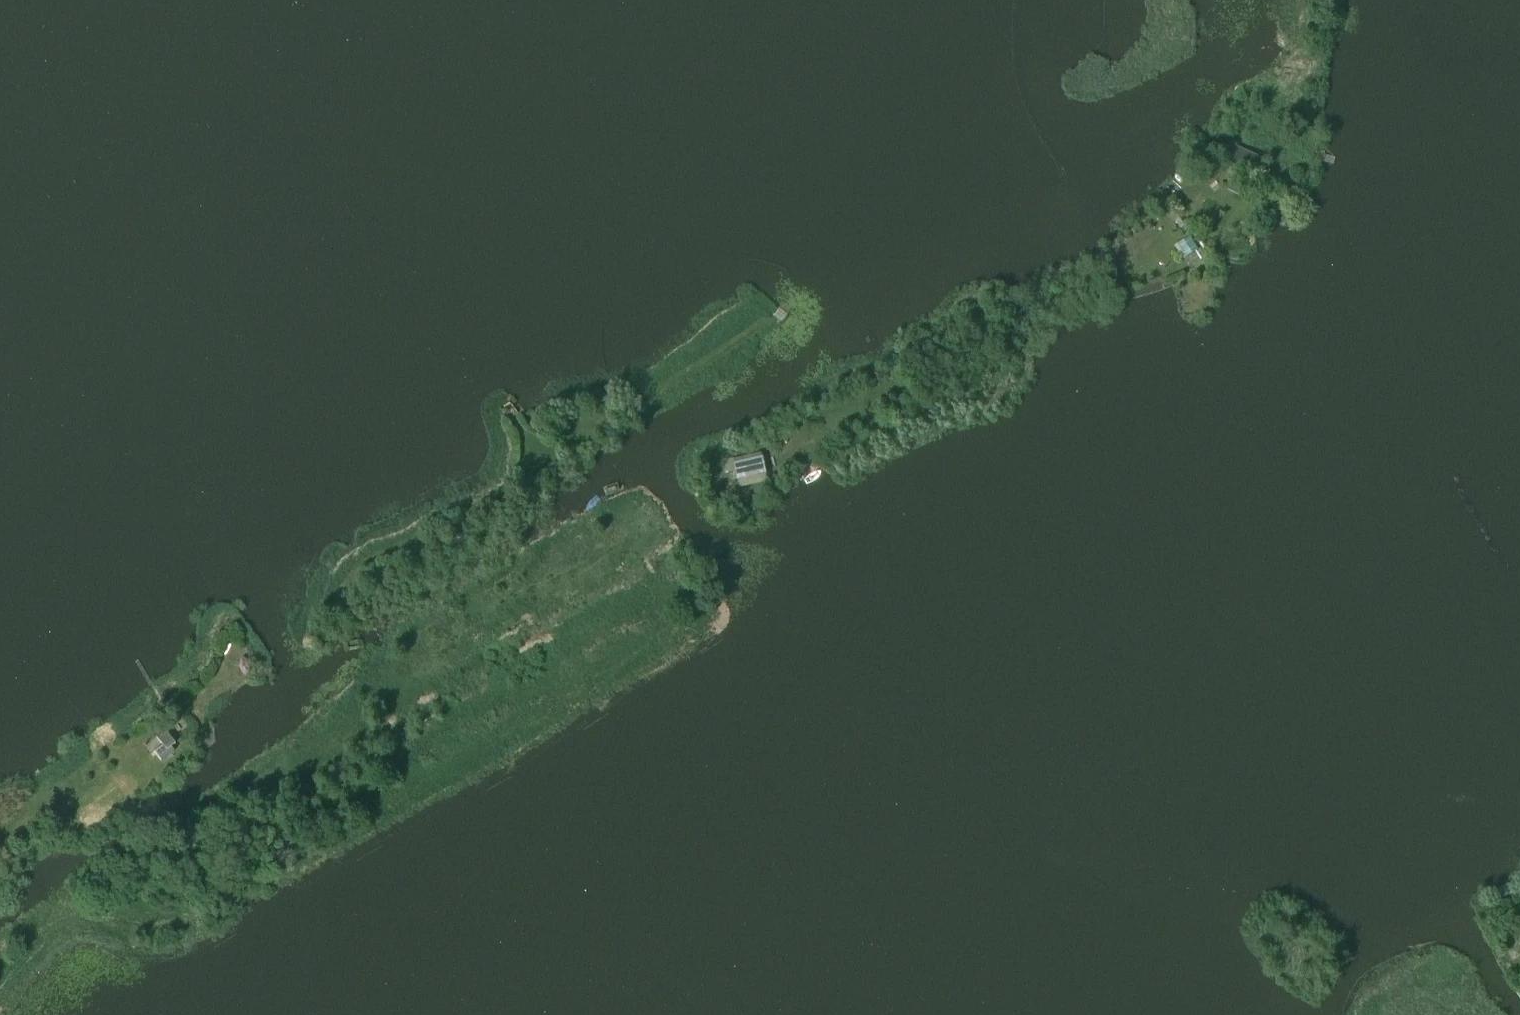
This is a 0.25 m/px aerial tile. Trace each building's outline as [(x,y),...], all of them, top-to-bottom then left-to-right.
[(1266,160),(1235,145),(1227,162),(1258,176),(1266,160)] [(1250,186),(1238,180),(1234,187),(1247,193),(1250,186)] [(1182,259),(1197,249),(1189,236),(1174,246),(1182,259)] [(763,458),(736,464),(740,484),(767,477),(763,458)] [(723,478),(720,500),(732,502),(735,479),(723,478)] [(164,732),(156,738),(162,746),(154,752),(160,761),(174,751),(170,747),(174,744),(164,732)]
